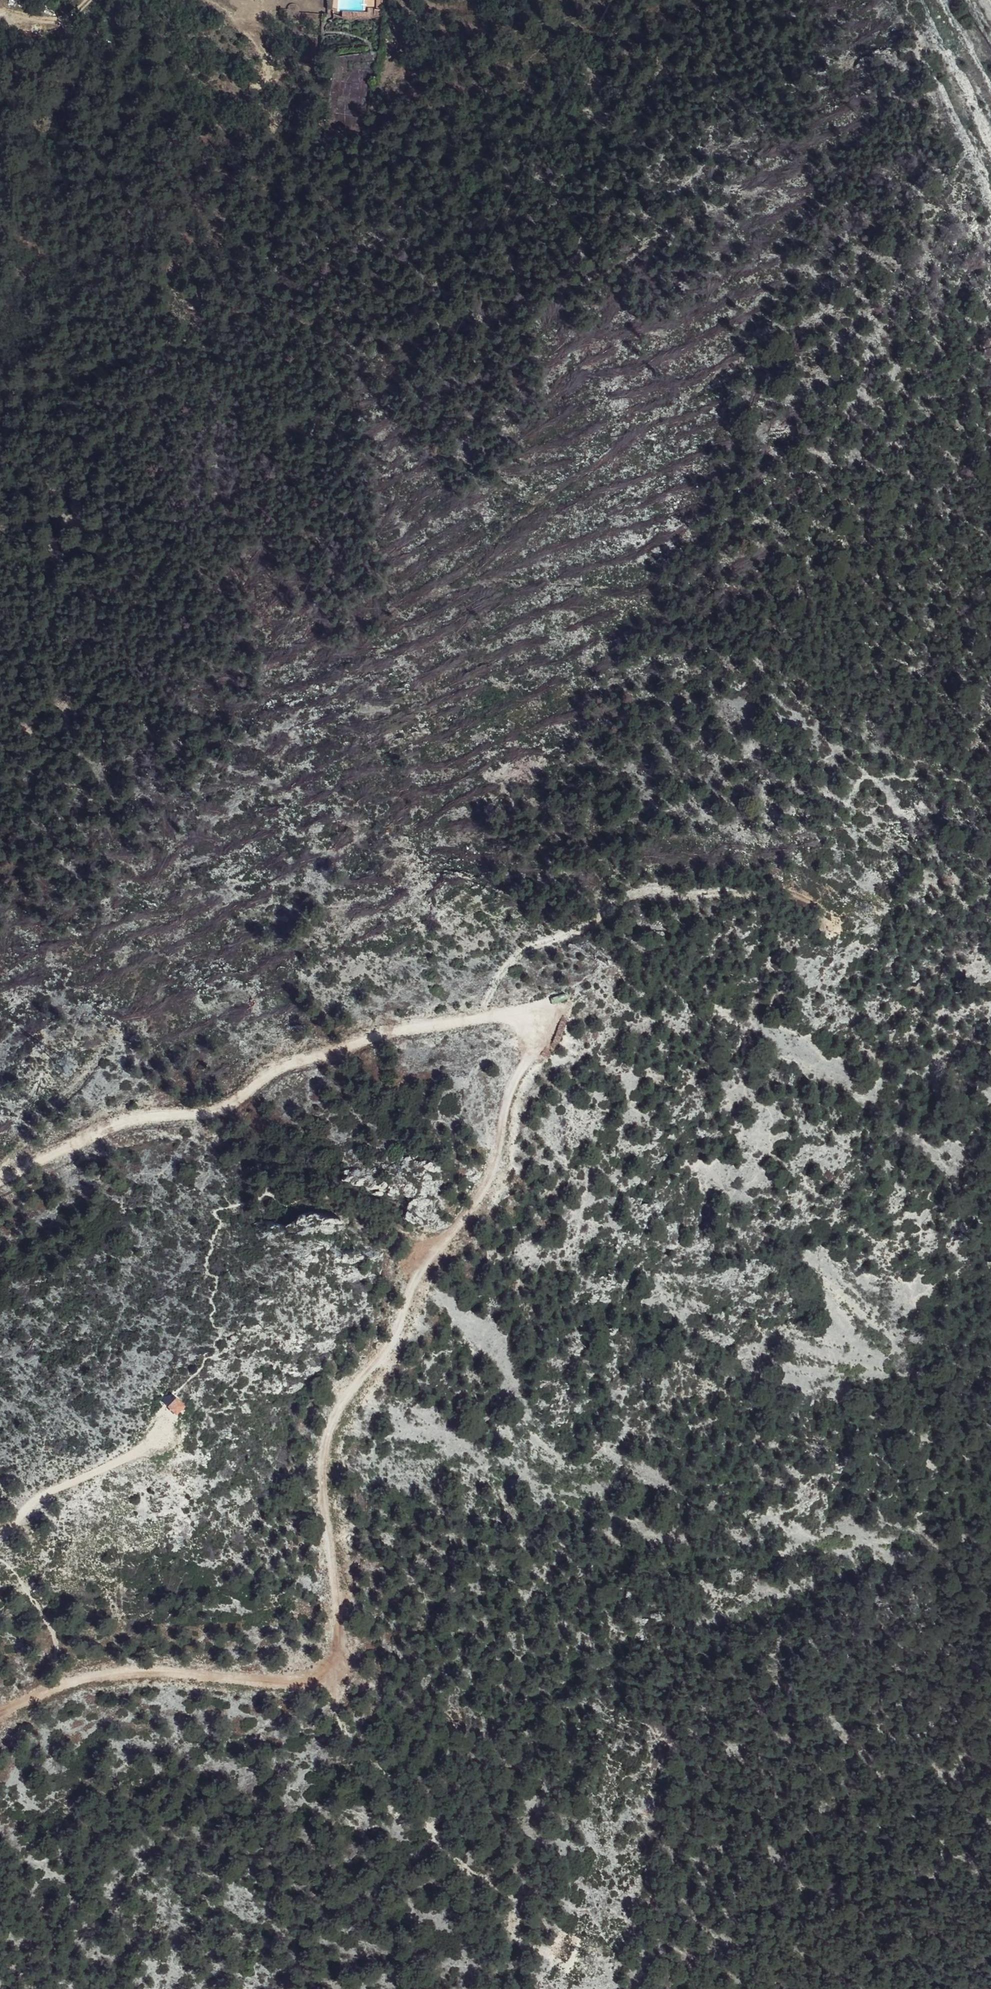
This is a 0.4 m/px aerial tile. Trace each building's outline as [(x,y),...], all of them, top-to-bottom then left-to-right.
[(361,12),(336,11),(336,18),(374,20),(374,9),(362,8),(361,12)] [(176,1396),(167,1406),(176,1414),(185,1405),(176,1396)]
